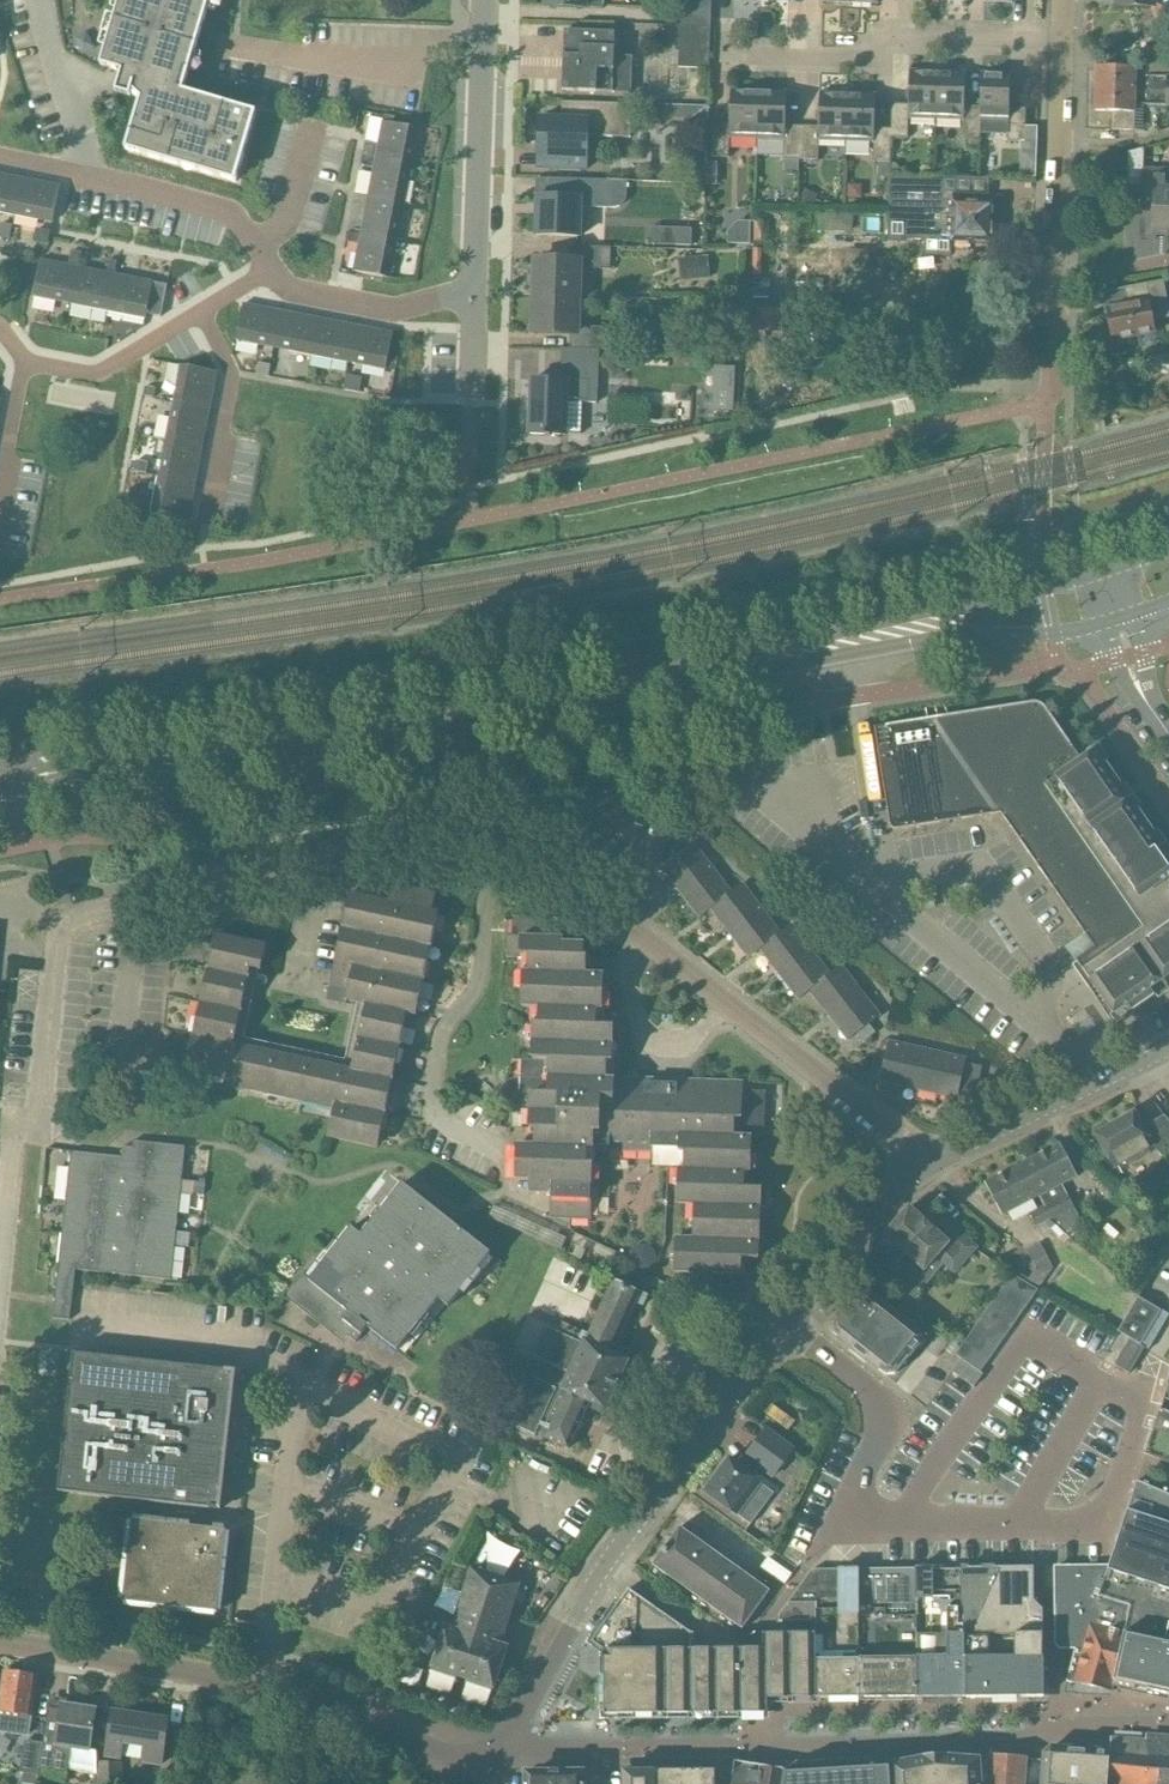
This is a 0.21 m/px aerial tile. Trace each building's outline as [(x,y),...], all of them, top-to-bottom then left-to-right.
[(101,65),(127,73),(121,94),(131,96),(132,93),(140,101),(126,149),(237,182),(257,112),(184,91),(211,0),(120,0),(101,65)] [(544,6),(605,8),(605,0),(544,0),(544,6)] [(682,24),(712,26),(712,0),(683,0),(682,24)] [(712,26),(682,24),(677,24),(676,50),(680,50),(679,67),(711,68),(712,26)] [(615,32),(564,30),(562,91),(632,94),(634,56),(614,55),(615,32)] [(1090,72),(1088,116),(1090,116),(1090,131),(1106,131),(1106,133),(1128,134),(1130,73),(1127,73),(1127,71),(1116,70),(1116,72),(1104,72),(1104,70),(1093,70),(1093,72),(1090,72)] [(890,138),(891,138),(907,139),(908,119),(935,120),(937,73),(909,72),(908,105),(891,105),(890,130),(890,138)] [(980,141),(980,121),(980,107),(964,107),(965,73),(937,73),(935,120),(963,121),(962,140),(980,141)] [(980,121),(980,136),(1007,137),(1007,142),(1021,142),(1021,149),(1037,150),(1037,127),(1025,127),(1026,109),(1009,108),(1010,75),(981,74),(980,107),(980,121)] [(729,138),(757,139),(758,92),(730,91),(729,125),(711,124),(711,158),(729,158),(729,138)] [(757,139),(756,157),(784,157),(783,160),(783,171),(798,171),(799,160),(801,160),(801,127),(785,126),(786,93),(758,92),(757,139)] [(818,141),(846,142),(847,95),(819,94),(818,127),(801,127),(801,160),(818,161),(818,141)] [(847,95),(846,142),(873,143),(873,162),(890,163),(891,138),(890,138),(890,130),(874,129),(875,96),(847,95)] [(632,104),(569,102),(568,120),(540,119),(538,168),(587,170),(588,136),(631,137),(632,104)] [(384,122),(376,160),(412,167),(420,129),(384,122)] [(1142,170),(1142,150),(1128,155),(1128,162),(1128,183),(1142,183),(1142,220),(1154,220),(1154,232),(1168,232),(1168,190),(1167,190),(1167,178),(1160,170),(1142,170)] [(412,167),(376,160),(369,197),(405,204),(412,167)] [(718,162),(708,162),(708,185),(718,185),(718,162)] [(0,174),(0,211),(16,215),(23,179),(0,174)] [(993,223),(993,205),(938,203),(938,179),(887,178),(886,241),(929,242),(928,254),(952,255),(953,242),(992,243),(992,239),(996,235),(996,226),(993,223)] [(61,186),(23,179),(16,215),(54,222),(61,186)] [(628,182),(548,179),(547,194),(538,194),(537,235),(579,237),(581,206),(616,207),(620,206),(623,204),(626,201),(628,197),(628,182)] [(405,204),(369,197),(362,234),(397,241),(405,204)] [(677,227),(676,245),(693,245),(693,228),(677,227)] [(397,241),(362,234),(354,271),(390,279),(397,241)] [(534,296),(580,298),(581,268),(611,269),(611,247),(573,246),(573,261),(536,259),(534,296)] [(845,286),(845,290),(870,290),(870,268),(870,253),(845,253),(845,271),(845,286)] [(72,303),(79,267),(41,260),(34,296),(72,303)] [(116,275),(79,267),(72,303),(109,310),(116,275)] [(168,285),(116,275),(109,310),(147,318),(148,314),(162,317),(168,285)] [(1164,282),(1127,289),(1130,304),(1106,308),(1113,346),(1124,343),(1123,338),(1156,332),(1154,319),(1168,316),(1168,309),(1164,282)] [(570,334),(570,348),(599,349),(608,349),(609,327),(579,326),(580,298),(534,296),(533,332),(570,334)] [(275,344),(283,309),(245,301),(238,337),(275,344)] [(319,316),(283,309),(275,344),(312,352),(319,316)] [(784,331),(784,309),(752,310),(752,340),(767,340),(767,331),(784,331)] [(356,324),(319,316),(312,352),(349,359),(356,324)] [(394,331),(356,324),(349,359),(387,367),(394,331)] [(599,363),(599,349),(570,348),(562,348),(562,363),(563,363),(562,381),(532,380),(531,434),(546,434),(546,436),(554,436),(554,435),(568,435),(568,433),(583,433),(584,401),(599,402),(601,364),(599,363)] [(276,350),(274,361),(306,366),(308,354),(276,350)] [(182,365),(175,403),(211,410),(218,372),(182,365)] [(359,392),(361,379),(346,376),(344,389),(359,392)] [(156,389),(146,387),(144,396),(154,398),(156,389)] [(211,410),(175,403),(168,440),(203,447),(211,410)] [(203,447),(168,440),(161,477),(196,484),(203,447)] [(148,463),(136,461),(134,471),(146,474),(148,463)] [(196,484),(161,477),(153,515),(189,522),(196,484)] [(1034,703),(876,728),(876,730),(891,824),(891,826),(892,827),(894,829),(895,829),(897,830),(1002,812),(1086,933),(1067,947),(1077,960),(1119,1022),(1168,987),(1168,852),(1097,749),(1082,759),(1047,709),(1045,707),(1043,705),(1041,704),(1039,703),(1036,703),(1034,703)] [(662,867),(681,892),(712,868),(693,843),(662,867)] [(732,894),(712,868),(681,892),(701,918),(712,909),(712,910),(732,894)] [(351,893),(331,985),(328,1000),(347,1004),(348,999),(360,1002),(348,1060),(246,1038),(260,969),(263,970),(268,946),(217,936),(187,1071),(234,1082),(234,1089),(335,1114),(330,1138),(379,1149),(409,1013),(418,1015),(441,911),(434,910),(438,892),(394,882),(389,901),(351,893)] [(712,910),(731,934),(762,910),(744,886),(732,894),(712,910)] [(750,959),(761,950),(781,935),(762,910),(731,934),(750,959)] [(565,921),(515,919),(514,937),(510,937),(510,956),(531,956),(530,971),(527,971),(525,1008),(542,1008),(541,1025),(536,1024),(535,1060),(521,1060),(521,1093),(534,1093),(533,1131),(538,1131),(537,1146),(520,1146),(519,1181),(534,1182),(533,1194),(555,1194),(554,1218),(592,1219),(594,1164),(587,1164),(588,1148),(656,1150),(656,1148),(683,1149),(683,1153),(687,1153),(687,1170),(682,1169),(680,1206),(697,1207),(696,1241),(679,1240),(677,1272),(691,1274),(691,1288),(713,1289),(714,1276),(741,1277),(742,1260),(759,1261),(761,1190),(745,1189),(746,1173),(751,1174),(753,1138),(765,1139),(766,1092),(743,1091),(744,1085),(627,1082),(626,1098),(613,1097),(613,1081),(605,1081),(606,1063),(613,1063),(614,1027),(597,1026),(598,1010),(603,1010),(604,974),(588,973),(589,957),(586,956),(587,945),(564,944),(565,921)] [(781,935),(761,950),(780,975),(812,950),(794,925),(781,935)] [(810,991),(831,976),(812,950),(780,975),(799,1000),(810,991)] [(831,976),(810,991),(829,1016),(862,991),(843,966),(831,976)] [(881,1016),(862,991),(829,1016),(848,1041),(858,1033),(865,1042),(877,1033),(870,1024),(881,1016)] [(918,1092),(927,1051),(889,1042),(880,1083),(918,1092)] [(966,1059),(927,1051),(918,1092),(957,1100),(966,1059)] [(1136,1111),(1094,1135),(1115,1169),(1154,1146),(1162,1156),(1168,1151),(1168,1120),(1165,1116),(1144,1127),(1136,1111)] [(186,1146),(134,1141),(133,1148),(124,1147),(122,1157),(72,1151),(53,1318),(70,1320),(76,1269),(171,1280),(186,1146)] [(1023,1165),(1039,1195),(1045,1207),(1052,1222),(1057,1226),(1072,1238),(1085,1226),(1061,1184),(1075,1177),(1059,1147),(1023,1165)] [(1039,1195),(1023,1165),(987,1183),(1003,1214),(1039,1195)] [(492,1253),(403,1183),(362,1235),(352,1227),(310,1279),(303,1273),(293,1286),(285,1296),(333,1334),(339,1328),(357,1342),(368,1327),(398,1351),(439,1299),(449,1307),(492,1253)] [(922,1218),(909,1206),(876,1245),(896,1263),(905,1253),(932,1278),(947,1261),(956,1270),(977,1247),(933,1207),(922,1218)] [(1045,1207),(1031,1214),(1041,1234),(1057,1226),(1052,1222),(1045,1207)] [(1029,1278),(1026,1282),(1039,1289),(1054,1268),(1041,1243),(1028,1250),(1037,1268),(1035,1271),(1034,1270),(1029,1278)] [(1128,1283),(1142,1293),(1147,1285),(1156,1270),(1141,1262),(1128,1283)] [(1039,1289),(1013,1275),(990,1308),(1015,1325),(1039,1289)] [(648,1293),(615,1278),(591,1333),(583,1330),(580,1338),(578,1341),(546,1327),(532,1358),(538,1362),(510,1424),(535,1436),(537,1432),(542,1434),(541,1435),(569,1448),(588,1406),(603,1414),(605,1408),(606,1409),(628,1360),(621,1358),(624,1350),(616,1345),(636,1302),(644,1304),(648,1293)] [(922,1293),(909,1281),(892,1300),(905,1312),(922,1293)] [(925,1338),(862,1288),(832,1325),(833,1335),(886,1377),(895,1375),(925,1338)] [(1167,1312),(1153,1305),(1140,1297),(1138,1296),(1118,1331),(1132,1338),(1131,1339),(1146,1348),(1148,1349),(1168,1314),(1167,1312)] [(1006,1337),(1015,1325),(990,1308),(981,1320),(1006,1337)] [(981,1320),(973,1332),(997,1349),(1006,1337),(981,1320)] [(973,1332),(964,1344),(989,1361),(997,1349),(973,1332)] [(1146,1348),(1131,1339),(1131,1340),(1114,1367),(1128,1374),(1130,1375),(1145,1349),(1146,1348)] [(989,1361),(964,1344),(956,1356),(961,1360),(980,1374),(989,1361)] [(59,1492),(221,1510),(234,1397),(236,1372),(74,1354),(59,1492)] [(980,1374),(961,1360),(953,1373),(972,1387),(974,1388),(974,1389),(980,1380),(982,1378),(983,1376),(981,1375),(980,1374)] [(1157,1407),(1162,1408),(1161,1410),(1168,1413),(1168,1373),(1157,1407)] [(1161,1410),(1147,1455),(1168,1464),(1168,1413),(1161,1410)] [(704,1485),(706,1489),(705,1491),(737,1514),(737,1513),(751,1523),(774,1492),(760,1482),(761,1481),(752,1475),(759,1465),(773,1475),(793,1448),(766,1428),(746,1455),(747,1456),(740,1466),(729,1458),(714,1479),(709,1477),(704,1485)] [(1110,1567),(1099,1601),(1130,1610),(1123,1644),(1164,1653),(1166,1645),(1168,1646),(1168,1494),(1138,1481),(1110,1567)] [(228,1530),(133,1520),(124,1603),(170,1608),(218,1613),(228,1530)] [(771,1590),(681,1525),(653,1564),(743,1629),(771,1590)] [(519,1584),(471,1567),(452,1628),(445,1626),(432,1667),(494,1688),(507,1646),(500,1643),(519,1584)] [(1114,1683),(1123,1644),(1130,1610),(1099,1601),(1110,1567),(1056,1567),(1057,1636),(1057,1645),(1061,1648),(1078,1648),(1070,1679),(1067,1679),(1068,1683),(1069,1683),(1070,1694),(1112,1691),(1114,1683)] [(916,1698),(967,1698),(967,1636),(1003,1568),(916,1569),(916,1698)] [(967,1636),(967,1698),(1035,1697),(1044,1688),(1044,1679),(1043,1610),(1035,1601),(1034,1568),(1003,1568),(967,1636)] [(858,1699),(916,1698),(916,1569),(890,1570),(858,1570),(858,1699)] [(779,1621),(817,1621),(816,1586),(826,1570),(813,1570),(779,1615),(779,1621)] [(817,1634),(817,1699),(858,1699),(858,1570),(826,1570),(816,1586),(817,1621),(817,1634)] [(668,1651),(693,1650),(692,1632),(691,1632),(629,1589),(592,1641),(605,1651),(606,1715),(668,1714),(668,1651)] [(768,1699),(817,1699),(817,1634),(764,1635),(765,1659),(743,1659),(742,1650),(693,1650),(668,1651),(668,1714),(768,1714),(768,1699)] [(1114,1683),(1121,1685),(1120,1689),(1168,1700),(1168,1646),(1166,1645),(1164,1653),(1123,1644),(1114,1683)] [(30,1736),(33,1715),(38,1675),(7,1671),(4,1694),(2,1694),(0,1709),(0,1732),(30,1736)] [(44,1742),(39,1768),(69,1773),(70,1771),(98,1775),(97,1751),(91,1750),(97,1709),(61,1704),(61,1709),(49,1707),(44,1736),(44,1737),(44,1742)] [(162,1765),(169,1720),(114,1712),(107,1757),(121,1759),(124,1742),(146,1746),(143,1762),(162,1765)] [(1109,1783),(1168,1783),(1168,1737),(1150,1735),(1146,1739),(1146,1740),(1112,1738),(1111,1743),(1112,1743),(1109,1783)] [(27,1739),(22,1772),(38,1775),(39,1768),(44,1742),(27,1739)] [(1112,1743),(1111,1743),(1091,1741),(1083,1749),(1071,1748),(1071,1749),(1053,1747),(1045,1754),(1043,1783),(1109,1783),(1112,1743)] [(990,1761),(980,1760),(980,1759),(948,1757),(948,1755),(924,1757),(925,1758),(893,1764),(894,1783),(989,1783),(990,1761)] [(1027,1758),(991,1755),(990,1761),(989,1783),(1025,1783),(1027,1758)] [(123,1763),(99,1764),(100,1783),(124,1783),(123,1763)] [(782,1783),(894,1783),(893,1764),(882,1766),(792,1772),(792,1771),(785,1771),(785,1772),(784,1772),(784,1771),(782,1783)] [(715,1778),(720,1778),(720,1770),(716,1766),(692,1766),(687,1771),(657,1771),(656,1770),(625,1771),(625,1783),(715,1783),(715,1778)] [(784,1771),(754,1766),(753,1772),(736,1769),(734,1783),(782,1783),(784,1771)] [(585,1771),(563,1772),(555,1772),(555,1775),(534,1775),(530,1779),(530,1783),(585,1783),(585,1771)]
